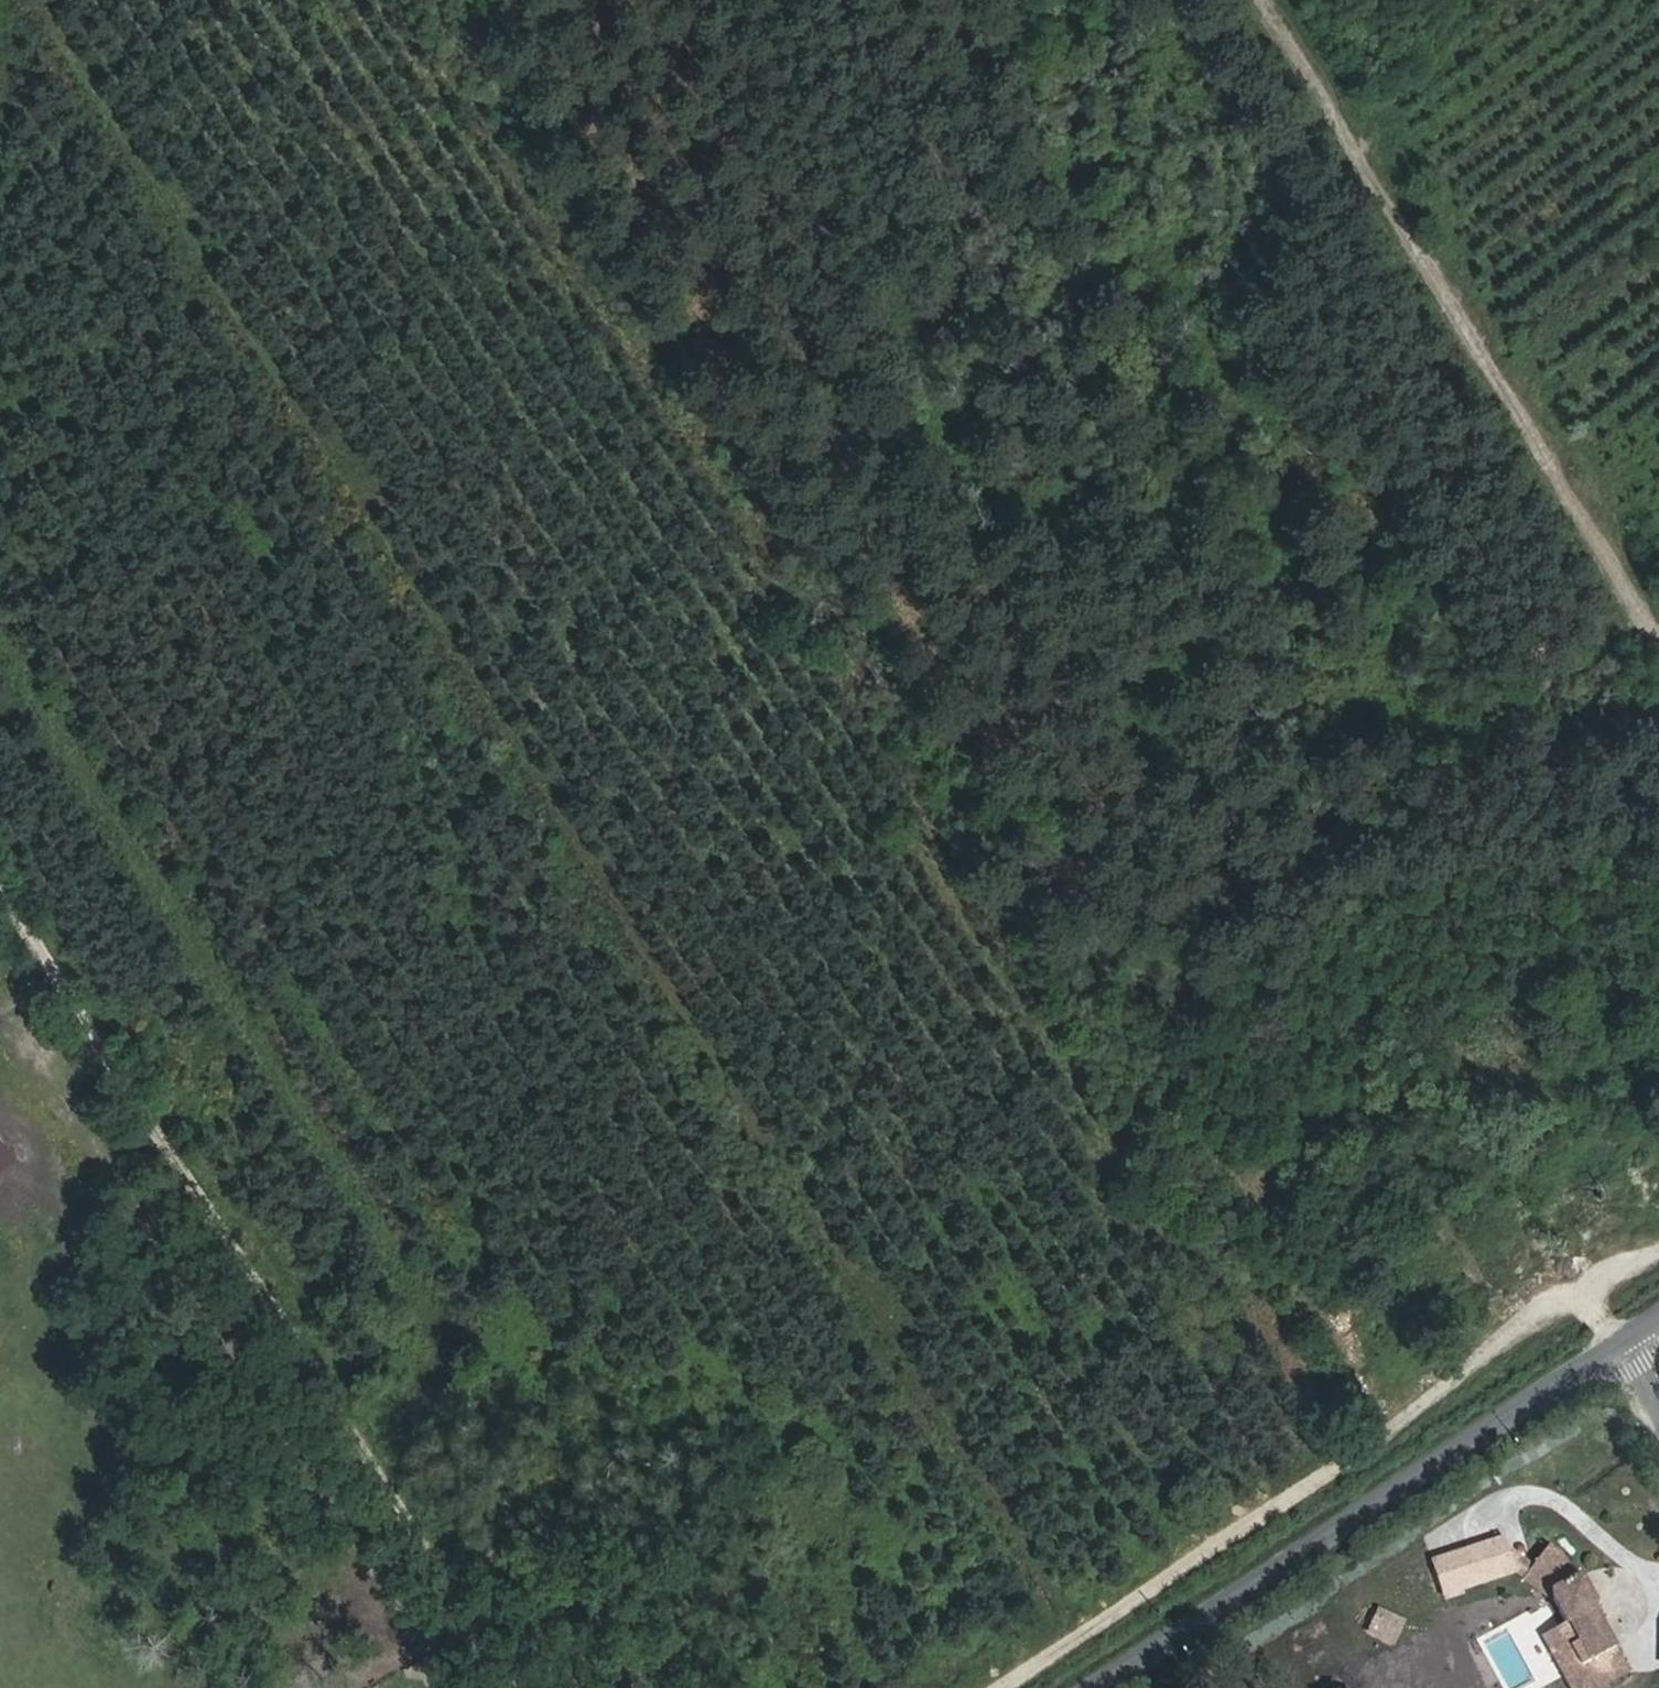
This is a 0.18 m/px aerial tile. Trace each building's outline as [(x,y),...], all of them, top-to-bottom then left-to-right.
[(12,1160),(0,1145),(0,1169),(12,1160)] [(1440,1597),(1514,1573),(1501,1532),(1427,1555),(1440,1597)] [(1548,1630),(1568,1668),(1551,1676),(1558,1687),(1596,1687),(1617,1677),(1603,1652),(1609,1649),(1588,1611),(1589,1611),(1572,1576),(1565,1580),(1553,1559),(1535,1547),(1512,1581),(1541,1603),(1554,1627),(1548,1630)] [(1372,1606),(1365,1635),(1395,1643),(1403,1615),(1372,1606)] [(1568,1668),(1548,1630),(1530,1638),(1551,1676),(1568,1668)]
